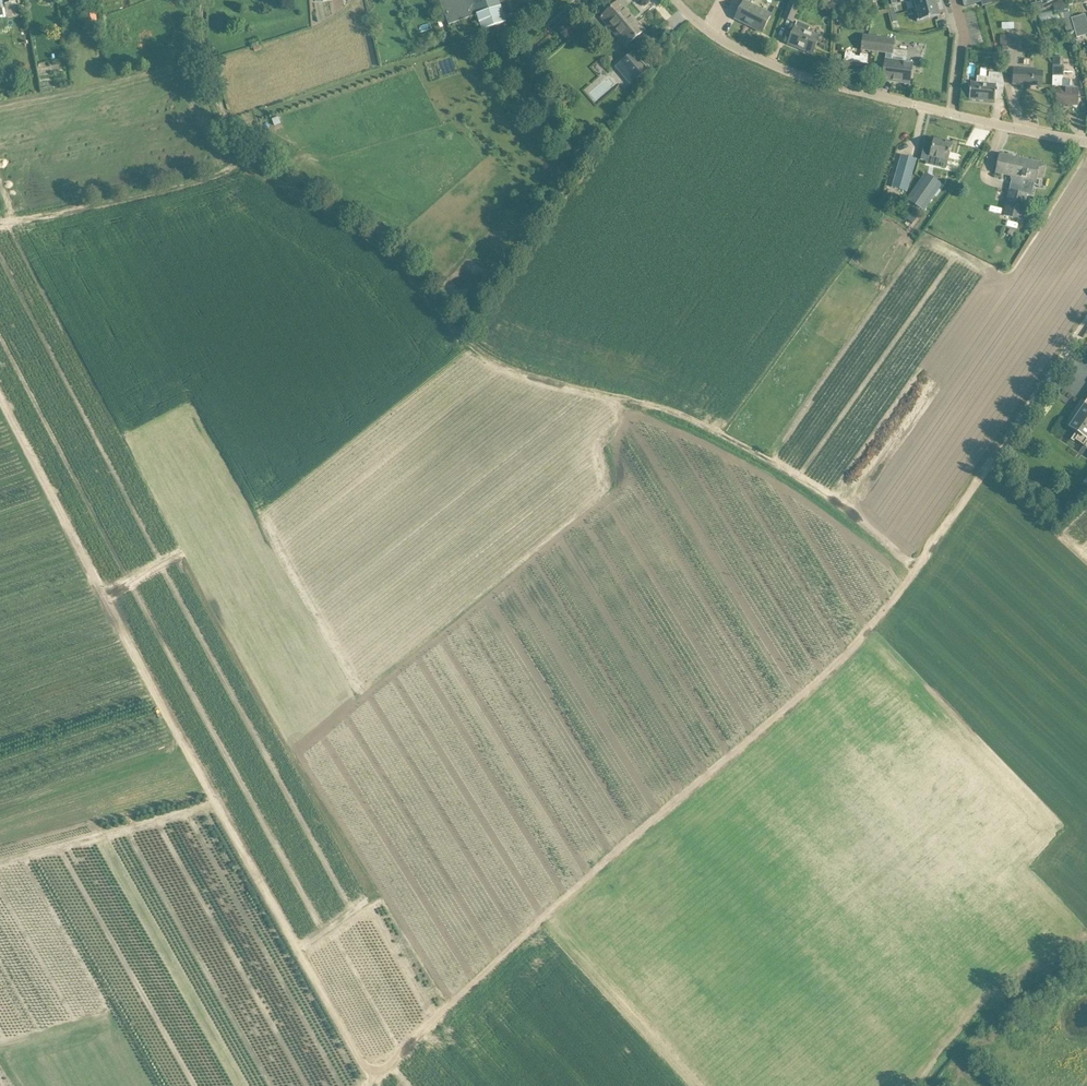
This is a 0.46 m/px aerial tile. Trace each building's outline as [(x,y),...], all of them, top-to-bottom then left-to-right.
[(4,3),(6,12),(12,11),(11,3),(13,2),(13,0),(4,0),(4,3)] [(442,9),(449,25),(477,15),(482,31),(507,22),(501,6),(501,7),(499,0),(439,0),(442,9)] [(536,8),(547,4),(546,0),(533,0),(533,2),(534,2),(536,8)] [(763,33),(772,14),(751,4),(753,0),(745,0),(735,19),(763,33)] [(799,4),(801,0),(791,0),(783,18),(793,22),(800,4),(799,4)] [(914,10),(936,5),(935,0),(912,0),(914,10)] [(601,17),(626,47),(644,31),(619,2),(601,17)] [(939,16),(936,5),(914,10),(917,22),(939,16)] [(1061,10),(1062,13),(1063,13),(1066,31),(1073,30),(1069,9),(1061,10)] [(83,14),(85,28),(97,26),(95,13),(83,14)] [(1086,31),(1086,21),(1073,25),(1077,37),(1085,35),(1086,31)] [(795,27),(788,44),(813,54),(820,37),(795,27)] [(875,51),(877,37),(863,35),(861,49),(875,51)] [(1017,45),(1017,35),(1000,35),(1001,45),(1017,45)] [(886,53),(882,80),(910,84),(913,63),(891,60),(895,40),(877,37),(875,51),(886,53)] [(631,85),(647,70),(632,52),(621,62),(632,75),(626,80),(631,85)] [(855,56),(855,55),(845,53),(844,62),(843,72),(866,75),(867,65),(868,59),(867,59),(868,56),(860,55),(860,57),(855,56)] [(1058,86),(1057,104),(1077,105),(1078,94),(1078,90),(1070,90),(1070,88),(1071,80),(1063,79),(1063,66),(1060,66),(1061,57),(1053,57),(1053,86),(1058,86)] [(1014,68),(1014,74),(1013,84),(1041,86),(1043,70),(1014,68)] [(969,96),(969,99),(995,102),(996,86),(1004,87),(1004,83),(1002,74),(989,73),(989,78),(977,77),(977,83),(971,83),(970,88),(969,96)] [(925,144),(921,160),(927,161),(926,164),(946,169),(949,155),(952,144),(950,144),(950,142),(946,141),(945,142),(934,140),(933,146),(925,144)] [(901,155),(894,183),(909,187),(915,160),(901,155)] [(1012,179),(1004,216),(1022,220),(1030,182),(1035,183),(1036,177),(1043,178),(1043,176),(1046,166),(1039,164),(1000,155),(996,172),(1012,176),(1011,178),(1012,179)] [(904,205),(919,215),(923,210),(924,211),(942,185),(925,174),(904,205)] [(1068,427),(1076,432),(1071,439),(1074,441),(1075,439),(1083,445),(1086,439),(1086,399),(1068,427)]
